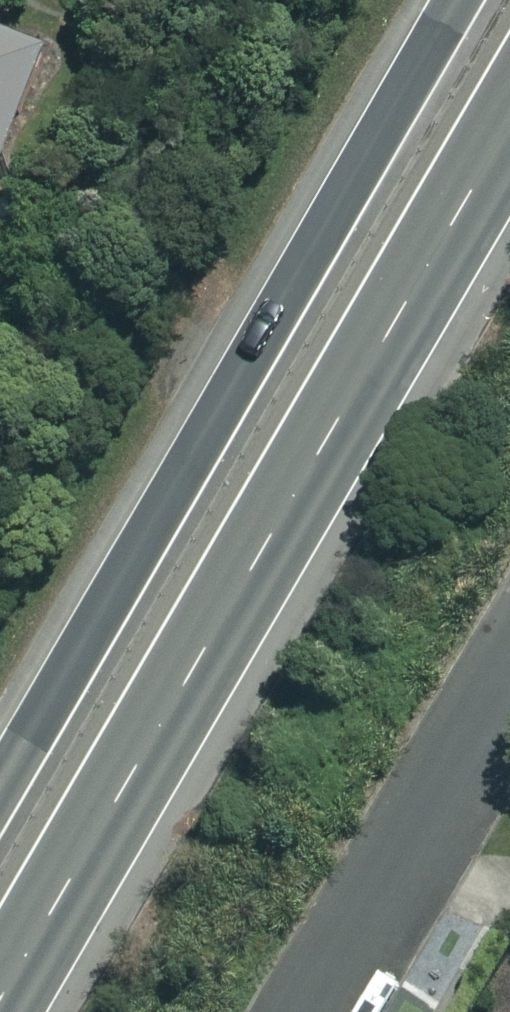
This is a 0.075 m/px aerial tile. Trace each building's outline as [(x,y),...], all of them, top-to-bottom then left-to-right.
[(1,170),(46,55),(0,36),(0,170),(1,170)]
